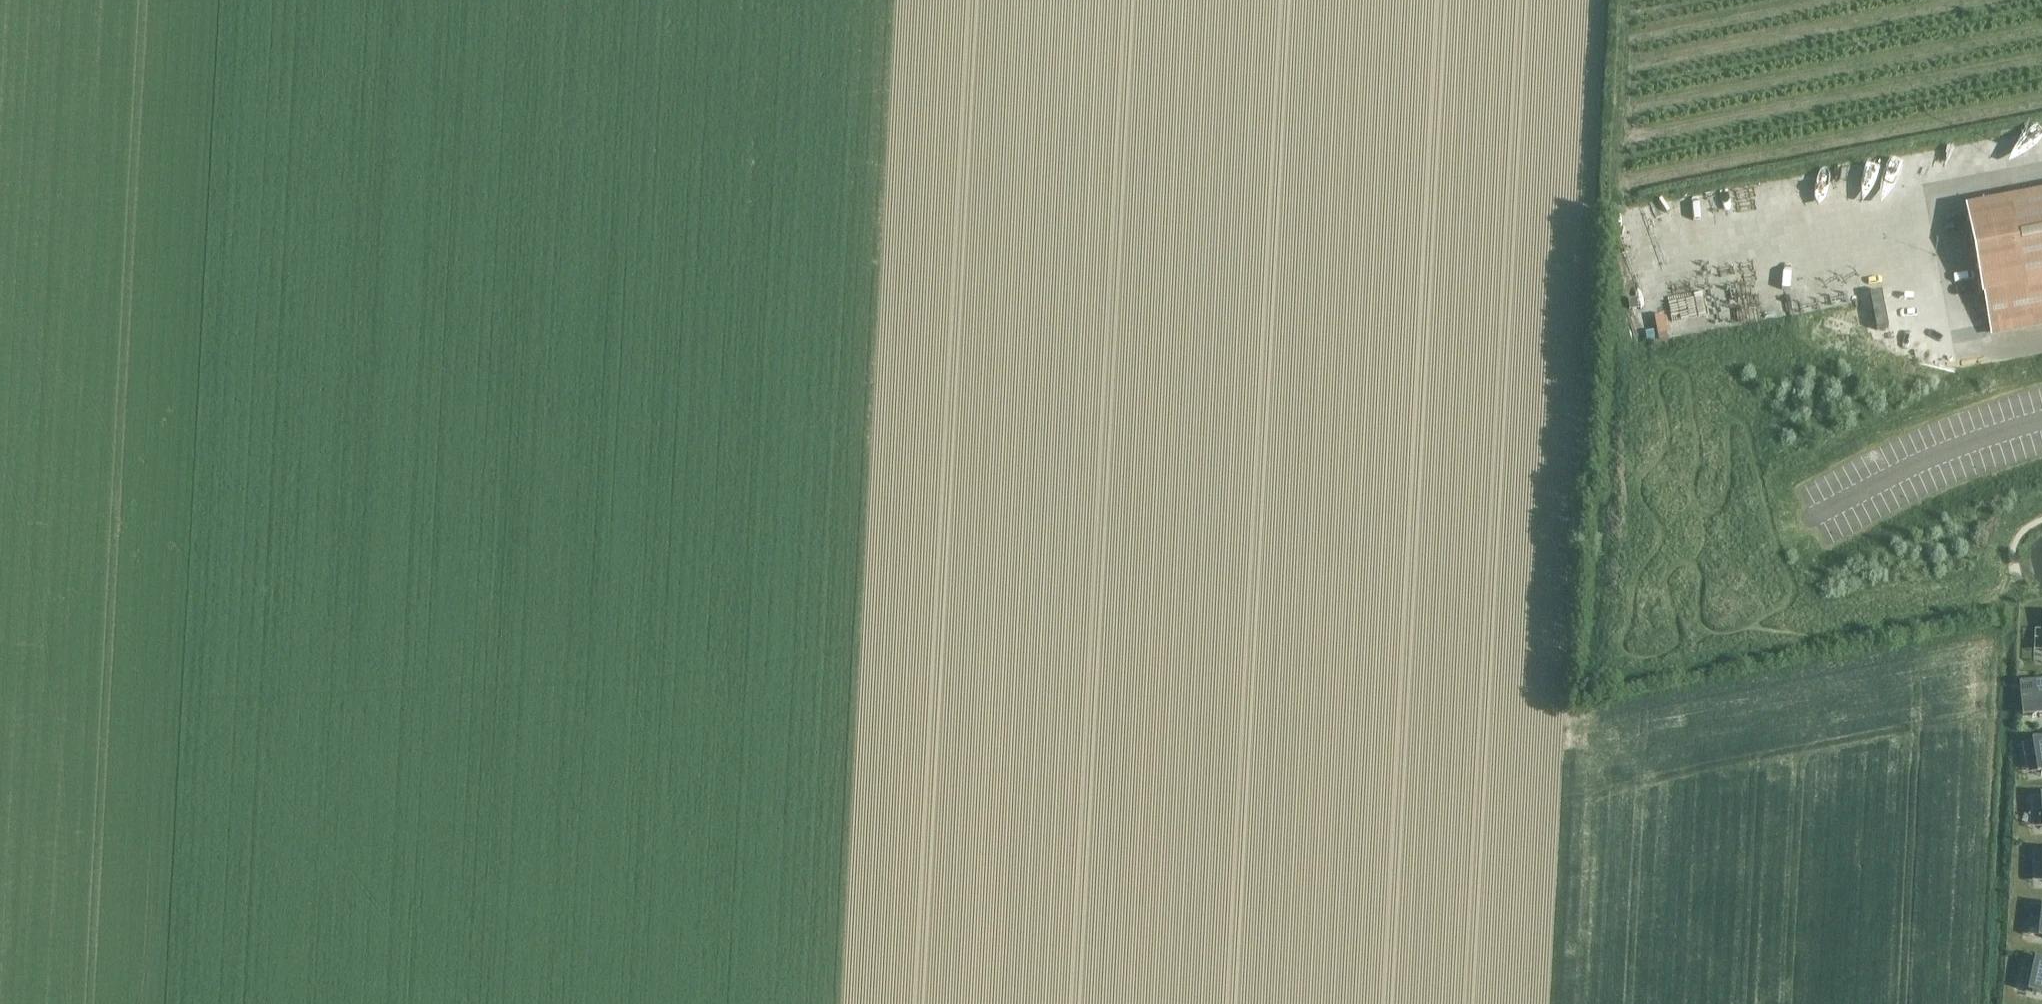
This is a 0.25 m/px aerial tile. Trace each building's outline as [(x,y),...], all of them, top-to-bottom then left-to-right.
[(1983,297),(1990,333),(2041,323),(2041,194),(1965,209),(1982,297),(1983,297)] [(2041,716),(2041,684),(2032,685),(2035,716),(2041,716)] [(2033,743),(2036,757),(2039,756),(2041,773),(2041,742),(2033,743)] [(2041,995),(2041,963),(2036,961),(2033,975),(2036,976),(2032,992),(2041,995)]
